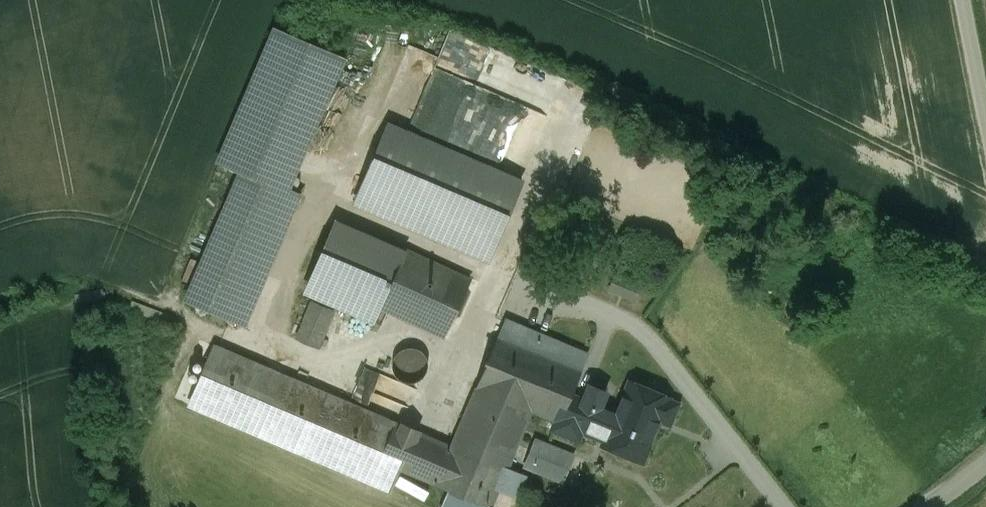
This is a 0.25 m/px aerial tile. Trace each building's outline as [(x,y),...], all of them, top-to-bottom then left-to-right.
[(286,191),(343,58),(276,29),(219,162),(241,172),(286,191)] [(438,57),(407,44),(376,119),(407,132),(438,57)] [(481,170),(458,218),(445,248),(478,263),(514,186),(481,170)] [(241,172),(186,299),(245,324),(300,197),(286,191),(241,172)] [(407,249),(364,229),(336,289),(379,309),(379,308),(443,338),(470,279),(407,249)] [(290,251),(288,251),(285,251),(283,252),(282,253),(281,254),(280,256),(280,258),(281,260),(281,262),(283,263),(284,264),(287,265),(290,265),(292,264),(293,263),(294,261),(294,260),(295,258),(295,256),(294,254),(292,253),(290,251)] [(311,301),(296,339),(318,349),(333,310),(311,301)] [(587,356),(504,322),(498,337),(580,371),(587,356)] [(281,375),(267,412),(400,469),(435,484),(435,485),(487,506),(491,506),(531,411),(556,421),(559,422),(570,397),(580,371),(498,337),(451,447),(281,375)] [(418,345),(413,344),(408,345),(405,346),(403,347),(401,348),(399,350),(397,352),(395,355),(393,358),(392,361),(392,363),(392,366),(392,370),(393,372),(394,375),(395,378),(397,381),(401,384),(405,386),(407,387),(410,388),(415,388),(420,387),(424,385),(428,383),(430,380),(432,377),(434,374),(435,371),(435,368),(436,366),(435,362),(434,359),(433,356),(432,354),(430,352),(428,349),(426,348),(423,346),(418,345)] [(267,412),(281,375),(213,345),(191,405),(390,490),(400,469),(267,412)] [(616,416),(585,403),(574,428),(581,431),(605,441),(604,443),(642,459),(659,419),(668,423),(676,405),(667,401),(668,398),(630,382),(616,416)] [(585,403),(570,397),(559,422),(556,421),(552,430),(570,437),(574,428),(585,403)] [(581,431),(574,428),(570,437),(578,440),(581,431)] [(531,467),(573,485),(586,455),(545,436),(531,467)]
